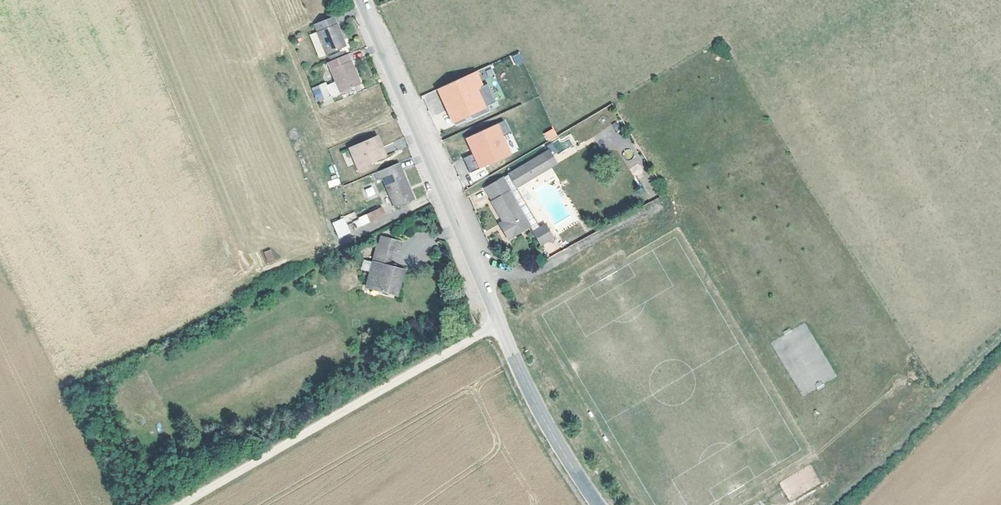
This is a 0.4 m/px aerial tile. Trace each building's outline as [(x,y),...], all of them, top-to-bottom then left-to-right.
[(325,46),(345,37),(333,7),(311,16),(315,24),(325,46)] [(307,28),(317,50),(325,46),(315,24),(307,28)] [(337,86),(360,76),(346,45),(324,55),(337,86)] [(510,56),(515,65),(523,61),(519,52),(510,56)] [(474,63),(436,81),(443,96),(447,95),(450,100),(448,101),(455,116),(465,112),(463,108),(470,105),(472,110),(488,102),(486,98),(495,94),(486,76),(481,78),(474,63)] [(331,89),(325,73),(316,77),(322,92),(331,89)] [(464,150),(471,165),(511,145),(502,128),(509,124),(503,112),(466,130),(473,145),(464,150)] [(360,162),(369,159),(371,158),(369,153),(385,146),(376,127),(350,137),(360,162)] [(553,127),(542,133),(548,142),(558,136),(553,127)] [(513,176),(553,153),(548,143),(508,166),(513,176)] [(516,180),(552,160),(556,158),(553,153),(513,176),(516,180)] [(394,196),(413,189),(398,154),(379,162),(394,196)] [(507,233),(529,221),(520,204),(506,178),(502,170),(484,180),(503,214),(506,219),(501,222),(507,233)] [(327,181),(329,188),(340,185),(339,178),(327,181)] [(373,186),(365,188),(368,197),(376,194),(373,186)] [(365,204),(369,212),(384,206),(381,197),(365,204)] [(520,204),(529,221),(538,217),(528,200),(520,204)] [(357,228),(386,215),(382,207),(354,219),(357,228)] [(506,219),(503,214),(498,217),(501,222),(506,219)] [(331,223),(339,238),(351,232),(344,217),(331,223)] [(539,239),(552,232),(547,221),(533,228),(539,239)] [(389,241),(374,237),(364,278),(392,286),(399,260),(386,257),(389,241)] [(263,252),(267,262),(275,260),(271,249),(263,252)]
